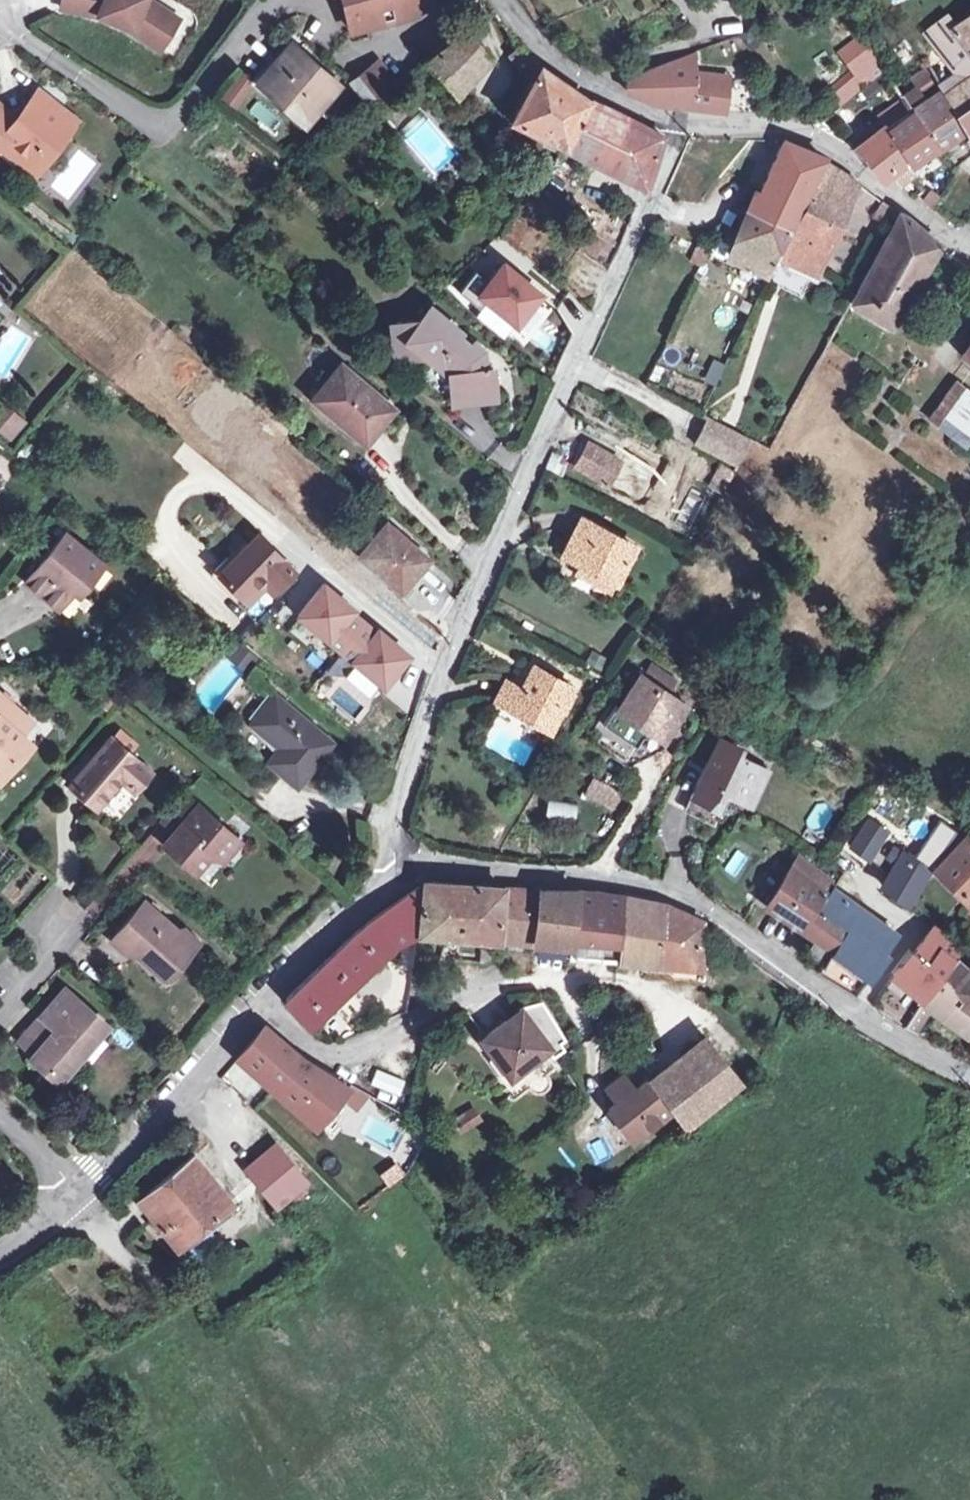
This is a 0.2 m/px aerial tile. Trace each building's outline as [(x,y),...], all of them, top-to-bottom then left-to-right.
[(61,7),(93,13),(94,7),(115,16),(113,20),(134,28),(136,23),(165,42),(180,18),(151,0),(62,0),(61,7)] [(351,29),(380,23),(404,17),(416,14),(431,3),(431,0),(343,0),(351,29)] [(969,76),(969,17),(955,28),(946,16),(924,32),(953,70),(962,81),(969,77),(969,76)] [(134,28),(132,31),(161,49),(165,42),(136,23),(134,28)] [(424,59),(452,91),(489,56),(465,28),(449,40),(424,59)] [(337,84),(291,44),(258,81),(303,122),(337,84)] [(522,66),(532,56),(524,47),(513,54),(522,66)] [(714,77),(714,71),(695,68),(695,50),(652,66),(632,77),(630,79),(628,82),(628,84),(628,87),(629,89),(630,90),(653,100),(724,109),(725,105),(727,79),(714,77)] [(875,54),(828,88),(839,105),(863,85),(885,69),(875,54)] [(493,60),(489,56),(452,91),(457,96),(493,60)] [(541,66),(532,56),(522,66),(528,73),(534,77),(512,116),(564,143),(590,99),(541,66)] [(350,81),(363,98),(388,80),(389,81),(393,80),(385,69),(382,72),(375,64),(350,81)] [(912,109),(937,147),(965,128),(955,112),(943,92),(941,90),(936,82),(927,66),(912,76),(919,87),(904,97),(912,109)] [(238,69),(219,96),(238,109),(257,81),(238,69)] [(943,92),(962,81),(953,70),(936,82),(941,90),(943,92)] [(897,85),(904,97),(919,87),(912,76),(897,85)] [(955,112),(969,102),(969,79),(969,77),(962,81),(943,92),(955,112)] [(0,107),(0,145),(27,166),(40,150),(48,157),(75,121),(38,92),(17,119),(0,107)] [(891,172),(906,161),(885,127),(912,109),(904,97),(877,115),(881,120),(854,137),(858,143),(854,146),(882,179),(885,176),(891,172)] [(273,134),(284,121),(257,98),(246,111),(273,134)] [(590,99),(564,143),(640,183),(643,184),(662,134),(619,111),(590,99)] [(955,112),(965,128),(969,136),(969,102),(955,112)] [(885,127),(906,161),(908,165),(914,174),(919,182),(929,176),(919,158),(937,147),(912,109),(885,127)] [(848,141),(854,146),(858,143),(854,137),(848,141)] [(783,143),(750,212),(788,231),(825,161),(783,143)] [(40,150),(27,166),(35,173),(48,157),(40,150)] [(858,179),(825,161),(788,231),(776,255),(813,272),(829,238),(836,222),(858,179)] [(908,165),(906,161),(891,172),(901,184),(914,174),(908,165)] [(881,223),(891,206),(881,201),(871,216),(881,223)] [(937,247),(939,242),(899,211),(850,300),(891,322),(937,247)] [(788,231),(750,212),(731,259),(766,276),(776,255),(788,231)] [(475,269),(458,290),(479,308),(486,300),(515,324),(540,294),(503,262),(488,280),(475,269)] [(461,333),(429,308),(420,321),(394,323),(398,355),(424,353),(450,375),(452,401),(494,397),(490,366),(479,367),(479,358),(483,351),(474,344),(471,347),(458,336),(461,333)] [(242,356),(235,365),(247,374),(254,366),(242,356)] [(703,381),(716,384),(722,361),(709,358),(703,381)] [(372,419),(377,424),(390,409),(341,367),(315,397),(359,435),(372,419)] [(929,417),(964,443),(969,436),(969,393),(956,382),(929,417)] [(223,383),(213,394),(242,420),(252,409),(223,383)] [(222,442),(242,420),(213,394),(193,416),(222,442)] [(27,422),(3,401),(0,404),(0,436),(9,443),(27,422)] [(737,466),(751,438),(707,416),(693,444),(737,466)] [(364,440),(377,424),(372,419),(359,435),(364,440)] [(588,442),(575,464),(606,481),(619,459),(588,442)] [(559,461),(561,456),(551,451),(544,468),(557,475),(563,464),(559,461)] [(720,465),(709,484),(721,491),(732,471),(720,465)] [(581,563),(614,580),(633,545),(583,518),(563,554),(581,563)] [(400,591),(420,568),(405,555),(413,546),(385,523),(358,555),(400,591)] [(86,582),(102,562),(65,532),(25,580),(57,607),(81,578),(86,582)] [(264,577),(272,585),(286,571),(257,542),(226,574),(247,595),(264,577)] [(609,589),(614,580),(581,563),(577,572),(609,589)] [(326,589),(303,616),(334,641),(356,614),(326,589)] [(410,658),(383,636),(360,664),(387,686),(410,658)] [(226,655),(247,671),(257,659),(236,643),(226,655)] [(515,705),(551,725),(571,687),(534,667),(521,690),(506,682),(497,699),(513,708),(515,705)] [(640,676),(618,708),(662,738),(684,705),(640,676)] [(11,756),(17,762),(32,745),(19,735),(13,730),(25,717),(0,696),(0,770),(11,756)] [(296,784),(330,743),(274,696),(252,722),(281,747),(269,761),(296,784)] [(515,705),(513,708),(549,729),(551,725),(515,705)] [(31,722),(25,717),(13,730),(19,735),(31,722)] [(741,747),(721,736),(694,788),(700,791),(690,812),(714,824),(731,790),(741,796),(757,764),(737,754),(741,747)] [(96,807),(120,779),(133,790),(149,772),(110,737),(70,783),(96,807)] [(0,770),(0,781),(17,762),(11,756),(0,770)] [(768,770),(757,764),(741,796),(751,801),(768,770)] [(583,797),(612,811),(622,792),(592,778),(583,797)] [(700,791),(694,788),(683,808),(690,812),(700,791)] [(184,793),(165,815),(179,826),(174,832),(165,842),(195,871),(208,856),(223,858),(224,858),(239,841),(184,793)] [(577,821),(579,803),(547,801),(546,819),(577,821)] [(160,820),(174,832),(179,826),(165,815),(160,820)] [(849,844),(868,857),(881,837),(885,831),(867,818),(859,829),(859,830),(849,844)] [(967,835),(935,867),(969,901),(969,838),(967,835)] [(868,857),(889,874),(903,852),(881,837),(868,857)] [(903,852),(889,874),(882,885),(906,900),(907,898),(928,867),(903,852)] [(790,866),(826,892),(828,891),(835,881),(797,853),(790,866)] [(818,907),(826,892),(790,866),(764,904),(814,937),(804,953),(822,960),(828,952),(845,927),(818,907)] [(422,900),(417,931),(497,937),(499,936),(503,886),(423,881),(423,883),(422,900)] [(393,943),(417,931),(422,900),(423,883),(370,921),(356,932),(288,996),(286,1000),(287,1004),(287,1005),(307,1026),(393,943)] [(538,887),(503,886),(499,936),(534,940),(538,887)] [(577,889),(538,887),(534,940),(570,943),(568,955),(618,959),(622,895),(596,890),(577,889)] [(845,927),(828,952),(834,957),(837,951),(869,975),(885,955),(881,952),(895,933),(846,898),(845,900),(843,898),(841,901),(828,891),(826,892),(818,907),(845,927)] [(666,904),(622,895),(618,959),(640,961),(698,967),(700,949),(702,921),(666,904)] [(164,960),(184,958),(197,942),(183,930),(175,929),(161,917),(157,921),(149,914),(153,909),(143,901),(111,938),(126,952),(133,944),(140,951),(137,954),(154,970),(164,960)] [(937,923),(913,953),(921,958),(935,941),(954,956),(962,946),(963,944),(937,923)] [(923,999),(941,975),(954,956),(935,941),(921,958),(913,953),(910,951),(892,974),(923,999)] [(962,946),(954,956),(941,975),(961,994),(958,999),(969,1008),(969,953),(962,946)] [(495,952),(496,948),(481,948),(480,959),(484,959),(495,952)] [(706,949),(700,949),(698,967),(640,961),(639,973),(704,979),(706,967),(706,949)] [(164,960),(154,970),(161,976),(169,976),(184,958),(164,960)] [(941,975),(923,999),(918,1005),(905,1023),(904,1025),(915,1031),(931,1007),(966,1032),(969,1026),(969,1008),(958,999),(961,994),(941,975)] [(54,1003),(42,1017),(53,1027),(54,1025),(58,1029),(33,1057),(57,1077),(73,1060),(67,1054),(75,1044),(83,1050),(104,1025),(77,1001),(65,989),(53,1002),(54,1003)] [(897,1017),(905,1023),(918,1005),(909,999),(897,1017)] [(521,1010),(481,1040),(508,1076),(547,1046),(555,1056),(564,1050),(560,1042),(565,1039),(544,1004),(521,1010)] [(53,1027),(42,1017),(18,1044),(33,1057),(58,1029),(54,1025),(53,1027)] [(237,1055),(256,1073),(282,1043),(262,1026),(237,1055)] [(648,1081),(654,1089),(668,1107),(679,1123),(737,1078),(705,1037),(648,1081)] [(302,1060),(282,1043),(256,1073),(315,1125),(348,1088),(302,1060)] [(371,1078),(393,1093),(401,1081),(379,1067),(371,1078)] [(668,1107),(654,1089),(648,1081),(645,1077),(632,1086),(623,1074),(606,1087),(615,1100),(607,1106),(619,1123),(624,1119),(634,1133),(649,1122),(668,1107)] [(475,1107),(454,1118),(461,1132),(483,1121),(475,1107)] [(624,1119),(619,1123),(629,1136),(634,1133),(624,1119)] [(248,1168),(277,1203),(305,1180),(276,1145),(248,1168)] [(193,1155),(138,1199),(176,1247),(231,1202),(193,1155)] [(396,1162),(380,1175),(389,1187),(405,1175),(396,1162)]
